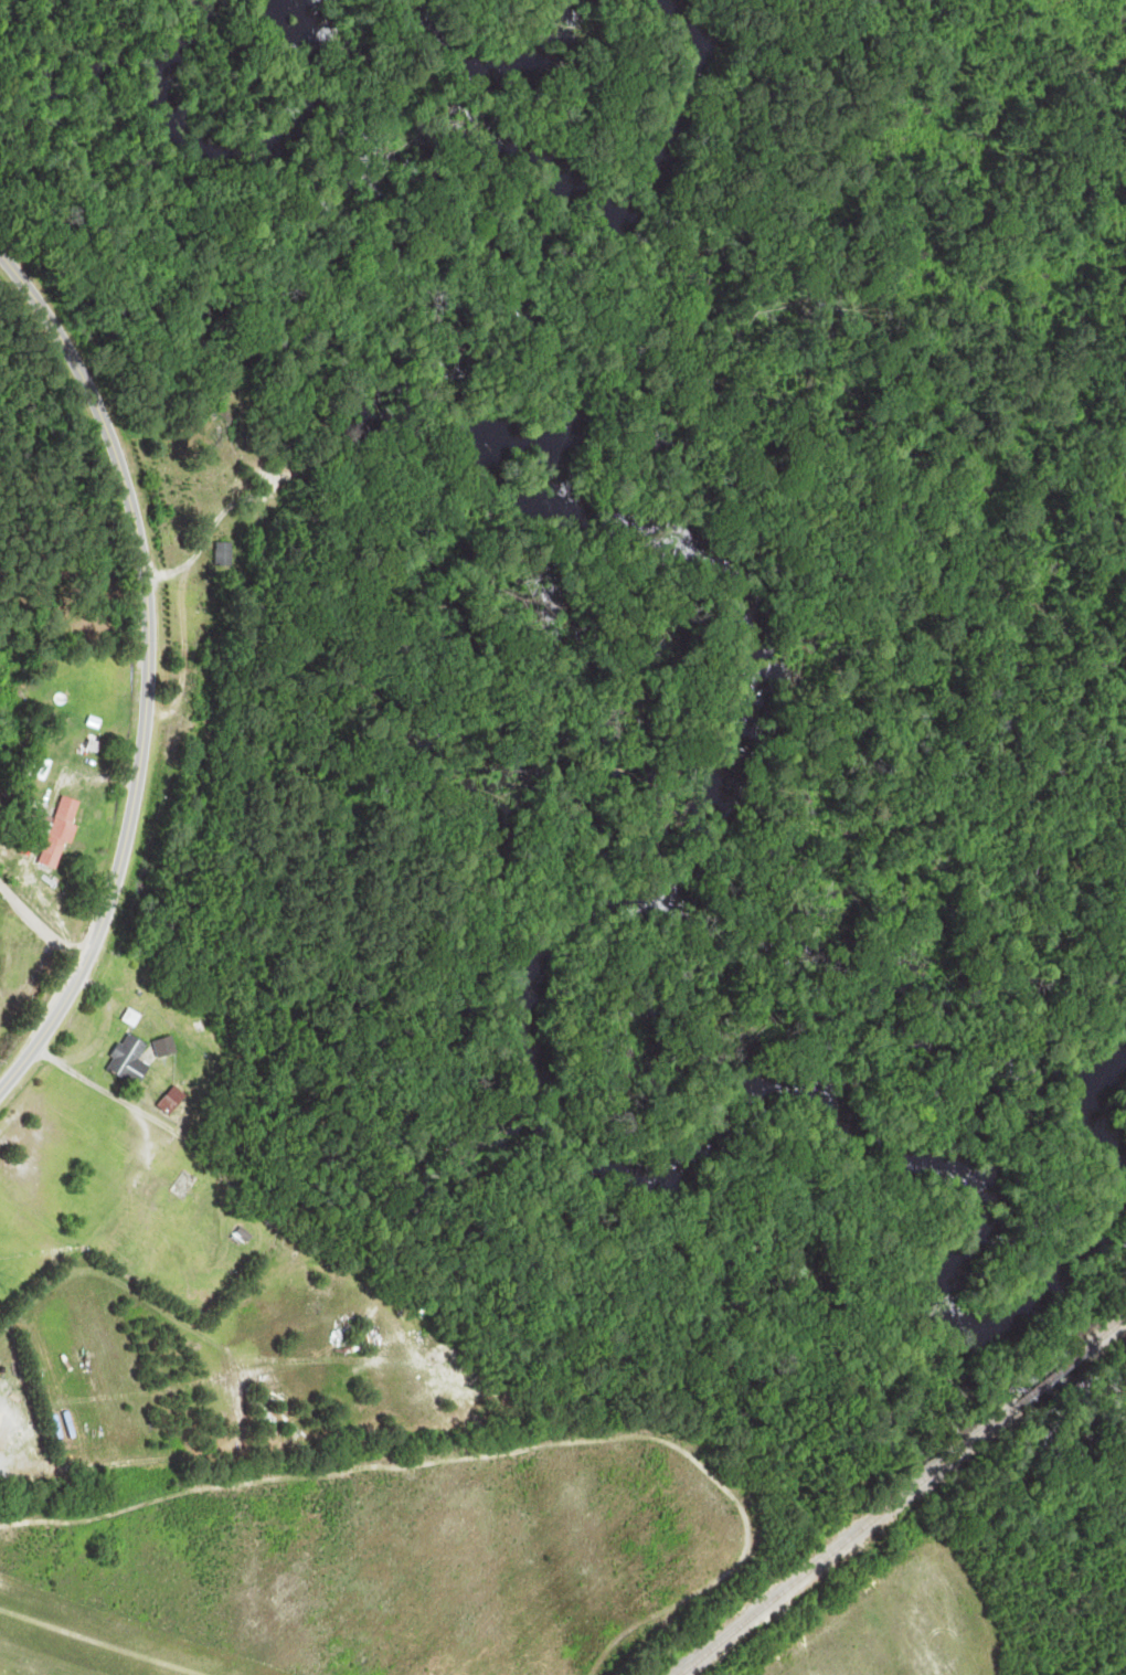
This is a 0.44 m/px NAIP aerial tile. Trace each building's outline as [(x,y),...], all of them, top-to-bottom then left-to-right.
[(219,568),(238,568),(238,543),(219,543),(219,568)] [(60,820),(55,818),(42,863),(67,871),(80,826),(78,825),(85,803),(67,797),(60,820)] [(156,1066),(144,1059),(153,1042),(133,1031),(111,1070),(144,1088),(156,1066)] [(159,1041),(164,1057),(182,1052),(177,1036),(159,1041)] [(172,1116),(191,1096),(181,1086),(161,1106),(172,1116)]
